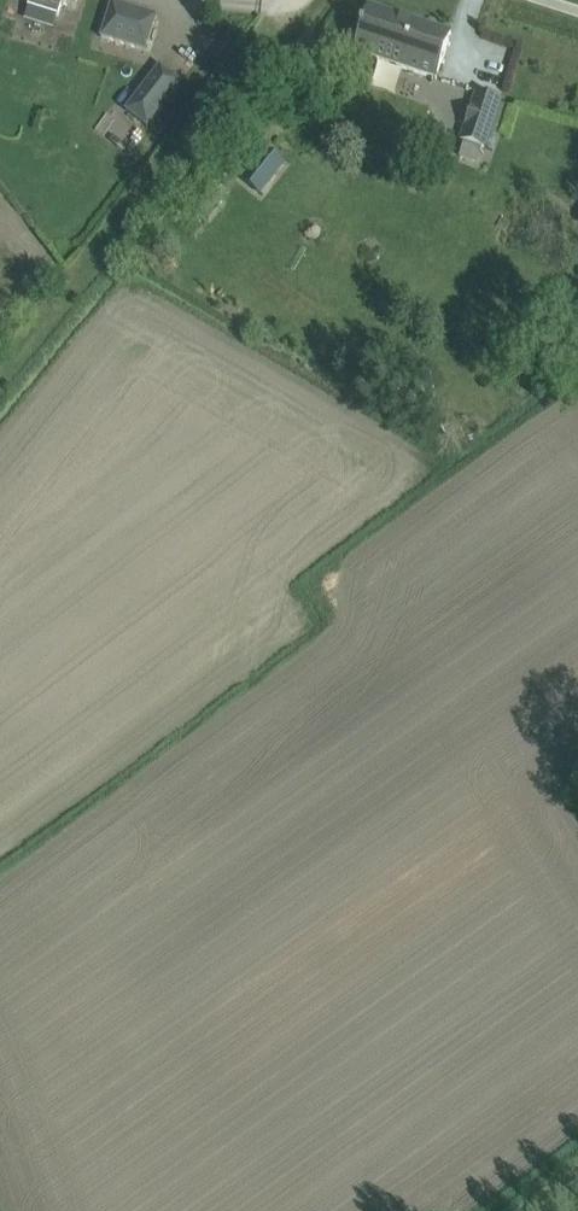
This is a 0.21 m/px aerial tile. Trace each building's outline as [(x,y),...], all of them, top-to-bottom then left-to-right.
[(28,5),(58,15),(62,4),(75,8),(77,0),(29,0),(28,5)] [(100,37),(145,51),(157,15),(112,1),(100,37)] [(368,7),(353,52),(436,79),(451,34),(368,7)] [(147,127),(182,82),(160,65),(125,110),(147,127)] [(484,148),(490,132),(499,135),(508,107),(499,104),(500,100),(476,90),(460,140),(484,148)]
